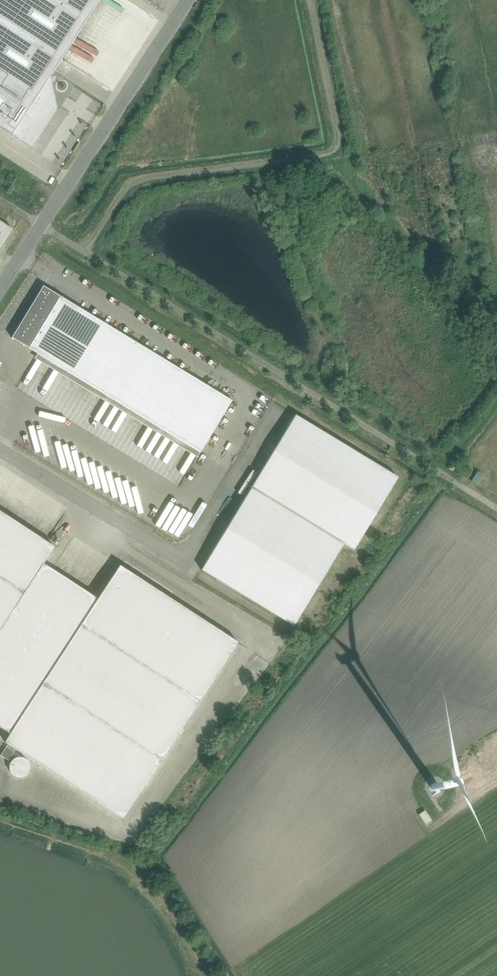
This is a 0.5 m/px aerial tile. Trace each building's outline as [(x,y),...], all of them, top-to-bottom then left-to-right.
[(33,148),(53,118),(53,117),(55,114),(56,113),(56,111),(57,110),(57,108),(56,107),(51,80),(51,79),(51,78),(51,77),(51,76),(100,0),(0,0),(0,127),(33,148)] [(12,229),(0,221),(0,248),(12,229)] [(43,286),(12,338),(200,453),(232,401),(43,286)] [(398,477),(295,415),(201,570),(294,626),(344,544),(354,550),(398,477)] [(478,477),(484,466),(479,463),(473,474),(478,477)] [(11,734),(5,742),(123,819),(238,642),(120,566),(98,599),(44,564),(55,547),(0,511),(0,727),(11,734)] [(7,746),(1,755),(9,761),(15,751),(7,746)]
